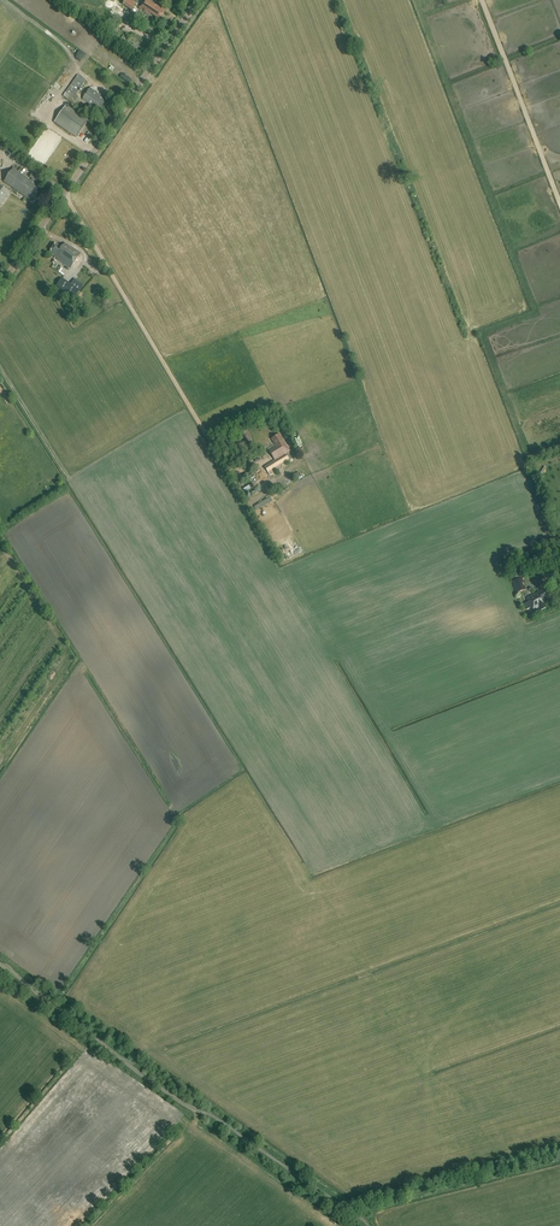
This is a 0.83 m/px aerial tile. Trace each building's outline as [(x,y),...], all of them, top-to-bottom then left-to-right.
[(109,6),(123,16),(127,10),(114,0),(113,0),(109,6)] [(123,4),(132,10),(137,4),(131,0),(126,0),(123,4)] [(159,19),(165,11),(149,0),(145,0),(139,8),(149,15),(150,13),(159,19)] [(86,80),(77,75),(70,86),(69,86),(62,96),(74,104),(78,97),(76,96),(86,80)] [(101,112),(108,103),(103,100),(104,98),(101,96),(102,95),(91,87),(83,99),(101,112)] [(66,105),(54,122),(76,137),(88,121),(66,105)] [(87,116),(90,118),(95,110),(92,108),(87,116)] [(31,181),(13,169),(4,182),(29,200),(31,197),(36,201),(42,192),(37,188),(42,181),(32,174),(30,178),(32,179),(31,181)] [(9,192),(0,186),(0,204),(9,192)] [(71,269),(81,254),(65,243),(62,248),(56,244),(50,253),(58,259),(57,259),(71,269)] [(62,277),(56,286),(74,298),(80,290),(62,277)] [(264,467),(268,472),(289,459),(286,455),(290,452),(279,434),(272,439),(275,445),(268,449),(275,461),(264,467)] [(248,476),(253,486),(259,482),(255,473),(248,476)] [(270,497),(254,506),(257,510),(272,501),(270,497)] [(522,582),(525,582),(523,577),(513,581),(517,593),(526,590),(525,586),(523,586),(522,582)] [(529,601),(523,604),(526,610),(531,607),(533,610),(539,607),(541,610),(546,607),(541,599),(546,596),(542,590),(527,598),(529,601)]
